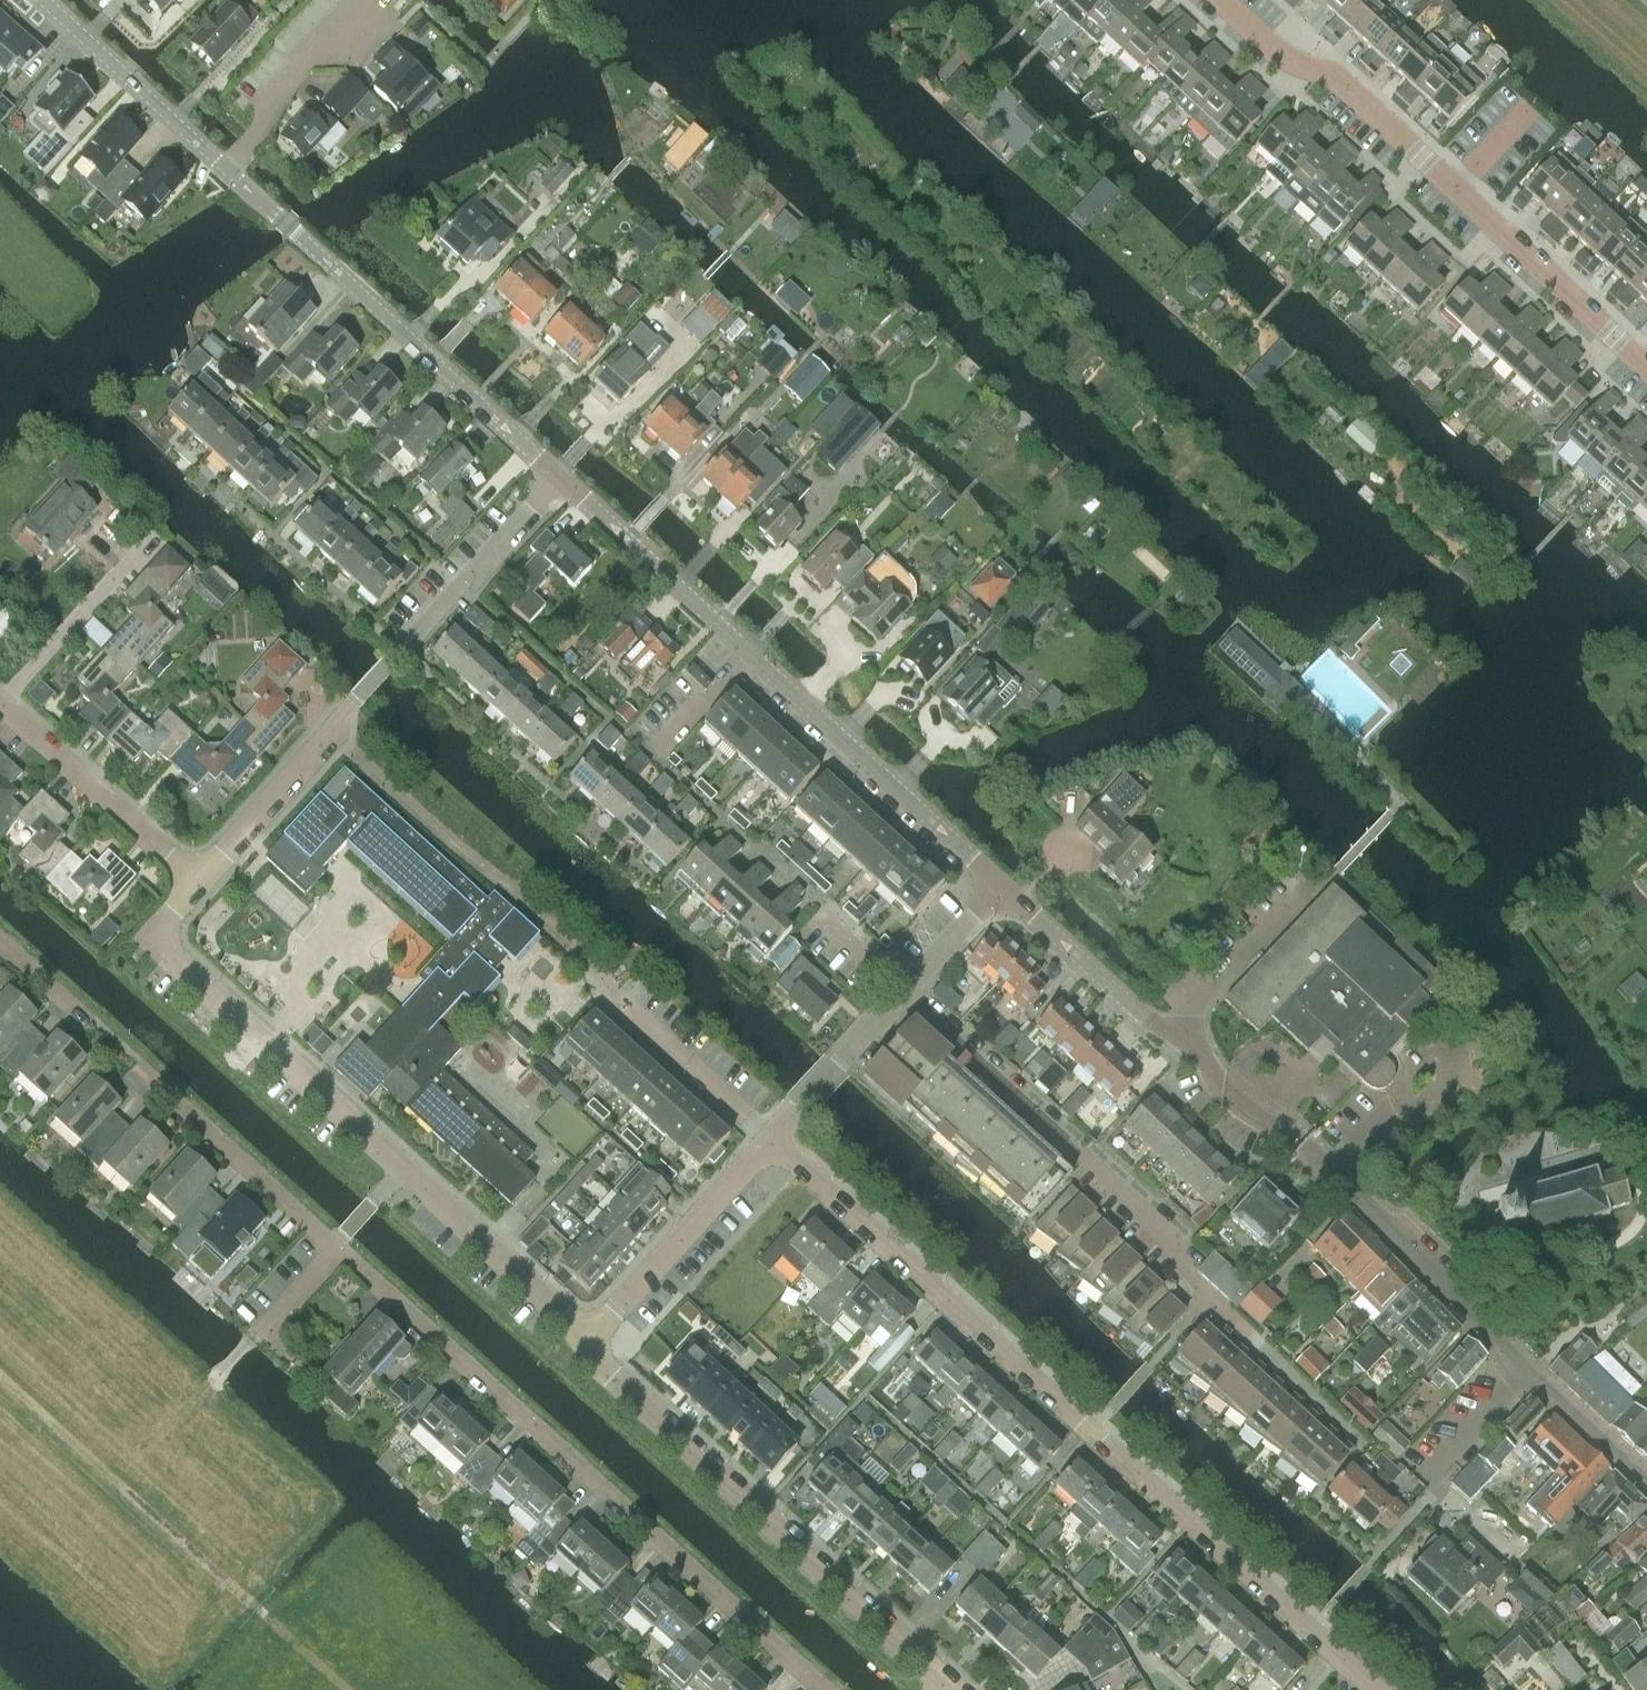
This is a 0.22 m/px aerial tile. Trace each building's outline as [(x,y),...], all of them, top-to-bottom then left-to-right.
[(161,11),(173,0),(150,0),(161,11)] [(1063,14),(1076,0),(1048,0),(1063,14)] [(1063,14),(1081,30),(1108,0),(1076,0),(1063,14)] [(1081,30),(1097,45),(1105,36),(1106,38),(1141,0),(1126,0),(1123,3),(1120,0),(1108,0),(1081,30)] [(1106,38),(1124,54),(1149,27),(1140,18),(1154,2),(1152,0),(1141,0),(1106,38)] [(1336,17),(1321,34),(1328,40),(1365,0),(1331,0),(1325,7),(1336,17)] [(1328,40),(1334,47),(1350,30),(1361,40),(1387,12),(1374,0),(1365,0),(1328,40)] [(214,65),(251,26),(227,4),(191,44),(214,65)] [(1364,58),(1371,64),(1404,28),(1387,12),(1361,40),(1372,51),(1364,58)] [(7,75),(9,74),(15,67),(21,72),(22,73),(41,51),(40,50),(0,14),(0,69),(7,75)] [(1149,27),(1124,54),(1142,70),(1148,64),(1181,27),(1181,26),(1173,19),(1158,35),(1149,27)] [(1181,27),(1148,64),(1164,78),(1164,79),(1189,52),(1181,44),(1195,28),(1187,20),(1181,26),(1181,27)] [(1385,63),(1396,73),(1422,44),(1404,28),(1371,64),(1377,70),(1385,63)] [(1395,96),(1402,102),(1431,71),(1448,53),(1429,36),(1422,44),(1396,73),(1407,83),(1400,91),(1395,96)] [(1067,44),(1059,53),(1066,59),(1074,50),(1067,44)] [(1164,79),(1156,88),(1157,89),(1175,105),(1222,53),(1214,45),(1200,61),(1190,52),(1189,52),(1164,79)] [(388,75),(374,90),(408,122),(442,88),(432,78),(428,81),(392,46),(375,63),(388,75)] [(1222,53),(1175,105),(1192,122),(1225,85),(1216,77),(1231,61),(1222,53)] [(1431,71),(1402,102),(1408,108),(1420,95),(1431,105),(1448,88),(1465,69),(1448,53),(1431,71)] [(1493,69),(1501,76),(1507,68),(1501,62),(1493,69)] [(1081,65),(1071,75),(1078,82),(1088,72),(1081,65)] [(1448,88),(1431,105),(1442,116),(1435,124),(1431,128),(1438,135),(1476,94),(1483,86),(1465,69),(1448,88)] [(36,112),(29,120),(53,142),(34,164),(46,175),(79,139),(68,129),(95,99),(67,73),(64,77),(59,73),(47,86),(52,90),(34,110),(36,112)] [(342,120),(368,92),(348,74),(322,102),(342,120)] [(1225,85),(1192,122),(1209,137),(1210,138),(1258,86),(1250,78),(1235,94),(1225,85)] [(986,93),(974,81),(955,100),(968,112),(986,93)] [(1258,86),(1210,138),(1228,154),(1236,145),(1261,118),(1251,109),(1266,93),(1258,86)] [(14,109),(1,99),(0,100),(0,125),(14,109)] [(1036,135),(1045,125),(1024,104),(1014,115),(1036,135)] [(304,159),(325,137),(334,145),(345,133),(327,116),(319,124),(304,110),(280,137),(304,159)] [(1258,147),(1275,163),(1265,173),(1266,173),(1313,121),(1305,114),(1292,128),(1283,120),(1258,147)] [(87,182),(105,198),(131,169),(121,160),(139,139),(116,118),(81,158),(96,172),(87,182)] [(1313,121),(1266,173),(1282,188),(1291,178),(1292,178),(1316,151),(1308,143),(1326,124),(1320,118),(1317,121),(1315,119),(1313,121)] [(1291,178),(1282,188),(1300,204),(1309,194),(1351,148),(1343,140),(1339,145),(1326,159),(1316,151),(1292,178),(1291,178)] [(1159,157),(1166,164),(1175,153),(1168,147),(1159,157)] [(1309,194),(1300,204),(1316,219),(1317,218),(1349,182),(1341,174),(1355,160),(1359,155),(1351,148),(1309,194)] [(1550,163),(1524,191),(1511,205),(1520,214),(1533,200),(1542,208),(1568,180),(1576,171),(1558,154),(1550,163)] [(131,169),(105,198),(118,209),(124,203),(146,222),(181,182),(158,161),(142,179),(131,169)] [(555,168),(540,185),(553,197),(569,180),(575,173),(562,161),(555,168)] [(1547,220),(1538,230),(1547,238),(1586,196),(1574,185),(1582,177),(1576,171),(1568,180),(1542,208),(1559,224),(1555,228),(1547,220)] [(1349,182),(1317,218),(1333,234),(1342,225),(1372,192),(1371,192),(1379,183),(1371,176),(1358,190),(1349,182)] [(1102,181),(1072,214),(1087,228),(1116,195),(1102,181)] [(1586,196),(1547,238),(1556,247),(1568,233),(1577,241),(1604,212),(1611,204),(1594,187),(1586,196)] [(510,236),(497,224),(474,203),(459,219),(439,240),(467,265),(478,253),(487,262),(510,236)] [(1345,246),(1364,264),(1404,220),(1395,212),(1380,228),(1371,219),(1345,246)] [(1604,212),(1577,241),(1595,257),(1621,228),(1604,212)] [(1404,220),(1364,264),(1381,280),(1407,253),(1397,244),(1412,228),(1404,220)] [(1621,228),(1595,257),(1591,261),(1582,271),(1591,279),(1604,265),(1612,273),(1646,236),(1629,220),(1621,228)] [(542,272),(546,276),(553,268),(561,257),(578,239),(567,228),(540,258),(545,262),(538,269),(542,272)] [(1612,273),(1621,281),(1608,295),(1617,303),(1626,294),(1646,272),(1646,236),(1612,273)] [(1407,253),(1381,280),(1400,297),(1439,253),(1430,245),(1416,261),(1407,253)] [(1439,253),(1400,297),(1418,314),(1443,287),(1432,277),(1447,261),(1439,253)] [(1573,263),(1582,271),(1591,261),(1582,253),(1573,263)] [(561,257),(553,268),(562,276),(571,266),(561,257)] [(521,266),(497,293),(514,309),(539,282),(536,279),(542,272),(538,269),(527,259),(521,266)] [(1626,294),(1635,302),(1639,298),(1646,305),(1646,272),(1626,294)] [(591,303),(601,312),(610,302),(622,288),(607,275),(595,289),(599,293),(591,303)] [(1443,311),(1461,327),(1501,284),(1493,277),(1479,292),(1469,283),(1443,311)] [(539,282),(514,309),(532,325),(557,298),(539,282)] [(1501,284),(1461,327),(1479,344),(1504,315),(1495,307),(1509,292),(1501,284)] [(286,285),(248,327),(276,352),(314,311),(286,285)] [(626,285),(612,300),(625,312),(639,297),(626,285)] [(1626,294),(1617,303),(1626,312),(1635,302),(1626,294)] [(710,295),(680,327),(700,346),(730,313),(710,295)] [(609,302),(601,312),(610,321),(619,311),(609,302)] [(1504,315),(1479,344),(1497,361),(1537,317),(1528,309),(1514,325),(1504,315)] [(570,310),(545,337),(563,353),(587,326),(570,310)] [(732,314),(718,329),(732,342),(746,326),(732,314)] [(1537,317),(1497,361),(1515,377),(1540,349),(1530,340),(1545,325),(1537,317)] [(620,405),(639,384),(649,373),(636,361),(656,340),(640,325),(619,347),(623,350),(613,360),(594,382),(620,405)] [(587,326),(563,353),(580,369),(605,342),(587,326)] [(306,342),(283,367),(303,385),(316,372),(328,383),(358,351),(335,329),(315,350),(306,342)] [(1540,349),(1515,377),(1534,394),(1571,349),(1563,342),(1549,358),(1540,349)] [(774,381),(791,362),(773,345),(755,365),(774,381)] [(1571,349),(1534,394),(1551,410),(1563,397),(1575,408),(1586,396),(1574,385),(1576,383),(1565,373),(1580,357),(1571,349)] [(209,363),(199,352),(198,351),(184,364),(196,376),(209,363)] [(284,365),(273,355),(243,388),(254,398),(284,365)] [(350,381),(326,407),(347,425),(359,412),(371,423),(401,390),(378,369),(359,390),(350,381)] [(192,388),(169,413),(190,433),(214,407),(218,411),(229,399),(221,392),(204,375),(192,388)] [(688,419),(663,445),(681,462),(706,435),(715,425),(708,418),(722,403),(712,393),(710,395),(702,405),(688,419)] [(1568,441),(1585,456),(1611,429),(1601,420),(1615,404),(1606,396),(1591,412),(1584,405),(1550,441),(1555,445),(1563,446),(1568,441)] [(646,429),(663,445),(688,419),(671,402),(646,429)] [(214,407),(190,433),(210,451),(234,426),(238,429),(249,417),(242,410),(231,422),(218,411),(214,407)] [(394,421),(371,447),(390,464),(402,451),(415,462),(445,430),(422,408),(403,429),(394,421)] [(837,473),(877,429),(879,427),(860,410),(843,428),(843,427),(817,455),(837,473)] [(1585,456),(1603,473),(1595,481),(1598,483),(1611,494),(1614,497),(1646,462),(1637,453),(1646,442),(1646,434),(1643,430),(1634,422),(1620,438),(1611,429),(1585,456)] [(234,426),(210,451),(231,470),(254,444),(258,448),(269,436),(274,431),(268,426),(261,429),(251,440),(238,429),(234,426)] [(726,453),(701,480),(718,496),(743,469),(756,455),(758,453),(768,442),(759,433),(754,439),(753,438),(746,431),(726,453)] [(254,444),(231,470),(251,489),(275,463),(279,467),(291,455),(282,447),(271,460),(258,448),(254,444)] [(456,444),(421,478),(439,496),(473,462),(456,444)] [(743,469),(718,496),(736,512),(761,485),(752,478),(765,463),(767,461),(758,453),(756,455),(743,469)] [(275,463),(251,489),(271,507),(294,482),(298,486),(301,483),(308,489),(313,482),(307,477),(310,473),(291,455),(279,467),(275,463)] [(54,555),(86,520),(96,510),(83,498),(97,482),(72,458),(57,475),(67,483),(25,528),(44,545),(42,547),(47,551),(48,549),(54,555)] [(1614,497),(1616,500),(1628,511),(1631,513),(1638,505),(1639,506),(1646,497),(1646,463),(1646,462),(1614,497)] [(798,483),(755,530),(777,550),(802,524),(790,513),(808,492),(798,483)] [(433,536),(432,537),(442,548),(475,516),(474,515),(453,494),(440,507),(438,509),(449,521),(433,536)] [(1639,506),(1646,514),(1646,497),(1639,506)] [(296,530),(317,549),(341,523),(345,526),(356,515),(349,508),(338,520),(320,504),(296,530)] [(341,523),(317,549),(337,568),(362,542),(367,546),(377,534),(369,527),(358,538),(345,526),(341,523)] [(562,541),(560,544),(547,531),(530,549),(538,556),(516,579),(529,591),(513,609),(529,625),(546,607),(533,595),(546,581),(542,577),(552,567),(574,588),(592,569),(562,541)] [(893,558),(908,543),(899,535),(884,549),(893,558)] [(835,536),(802,572),(823,592),(838,576),(848,587),(874,559),(863,548),(856,555),(835,536)] [(362,542),(337,568),(357,586),(382,560),(387,565),(398,553),(389,545),(378,557),(367,546),(362,542)] [(133,618),(101,653),(116,667),(128,653),(141,665),(176,627),(155,609),(192,568),(168,547),(124,595),(133,603),(126,611),(133,618)] [(382,560),(357,586),(378,605),(401,580),(405,584),(417,571),(398,553),(387,565),(382,560)] [(884,555),(845,596),(861,611),(853,620),(877,643),(910,608),(914,603),(916,598),(915,588),(913,583),(909,579),(884,555)] [(989,606),(1009,585),(1016,577),(999,562),(972,590),(989,606)] [(211,569),(197,585),(223,608),(237,593),(211,569)] [(1016,608),(977,651),(987,660),(1007,638),(1011,642),(1029,623),(1035,629),(1049,614),(1035,600),(1022,614),(1016,608)] [(976,604),(968,612),(982,625),(990,617),(976,604)] [(492,624),(474,609),(465,619),(483,634),(492,624)] [(926,633),(902,660),(926,682),(951,655),(951,654),(964,640),(937,615),(923,630),(926,633)] [(1359,653),(1354,648),(1380,621),(1374,616),(1363,628),(1357,623),(1357,622),(1351,628),(1342,637),(1346,641),(1338,649),(1351,662),(1359,653)] [(622,626),(603,646),(616,658),(635,639),(622,626)] [(656,629),(624,661),(638,676),(655,659),(663,668),(678,652),(656,629)] [(1236,629),(1218,648),(1227,657),(1266,693),(1263,696),(1277,709),(1282,714),(1284,712),(1303,691),(1295,683),(1288,677),(1292,672),(1284,664),(1279,669),(1245,637),(1236,629)] [(432,654),(457,677),(478,654),(454,631),(432,654)] [(262,702),(244,721),(257,733),(245,747),(259,760),(294,721),(282,710),(290,701),(282,693),(297,677),(306,667),(278,642),(270,652),(241,683),(262,702)] [(523,651),(515,659),(517,660),(541,682),(548,674),(549,673),(524,650),(523,651)] [(79,718),(107,743),(131,715),(112,698),(141,665),(128,653),(116,667),(101,653),(78,679),(89,689),(83,697),(91,705),(79,718)] [(148,671),(158,680),(173,663),(164,654),(148,671)] [(478,654),(457,677),(481,699),(502,676),(478,654)] [(976,662),(942,698),(958,713),(955,715),(964,723),(966,721),(969,723),(971,720),(982,731),(1006,705),(995,695),(997,693),(1009,679),(994,665),(987,673),(976,662)] [(692,665),(685,672),(705,691),(712,684),(692,665)] [(546,698),(558,684),(559,683),(548,674),(541,682),(535,689),(546,698)] [(502,676),(481,699),(504,721),(525,698),(502,676)] [(143,684),(150,691),(158,683),(150,677),(143,684)] [(41,707),(54,693),(40,679),(26,693),(41,707)] [(1051,687),(1029,710),(1047,728),(1069,704),(1051,687)] [(734,692),(704,725),(721,741),(751,708),(734,692)] [(583,706),(572,696),(560,710),(571,720),(583,706)] [(525,698),(504,721),(528,743),(549,720),(525,698)] [(620,716),(629,717),(629,707),(620,707),(620,716)] [(751,708),(721,741),(738,756),(768,724),(751,708)] [(131,715),(107,743),(133,767),(144,755),(151,761),(158,754),(170,765),(195,738),(167,713),(150,732),(131,715)] [(574,744),(549,720),(528,743),(553,766),(574,744)] [(195,738),(170,765),(197,789),(208,777),(215,784),(222,776),(234,787),(259,760),(245,747),(257,733),(244,721),(213,755),(195,738)] [(768,724),(738,756),(755,772),(785,739),(768,724)] [(610,727),(596,741),(601,745),(608,751),(620,738),(621,736),(610,727)] [(1336,756),(1348,745),(1332,729),(1321,741),(1336,756)] [(785,739),(755,772),(772,787),(802,755),(785,739)] [(18,820),(25,812),(24,812),(13,801),(19,794),(12,788),(24,775),(0,753),(0,839),(1,840),(18,820)] [(637,777),(649,763),(638,753),(626,767),(637,777)] [(667,761),(675,769),(682,762),(673,755),(667,761)] [(802,755),(772,787),(788,803),(819,770),(802,755)] [(570,782),(593,803),(614,781),(591,759),(570,782)] [(427,986),(404,1011),(428,1033),(436,1024),(437,1025),(463,996),(475,1007),(477,1006),(476,1005),(498,980),(499,981),(501,980),(490,970),(505,954),(516,964),(517,963),(516,961),(538,937),(539,938),(541,936),(494,894),(488,901),(345,771),(284,837),(285,838),(265,859),(306,897),(325,875),(321,872),(347,844),(453,941),(418,978),(427,986)] [(661,798),(674,784),(663,774),(650,789),(661,798)] [(825,776),(795,809),(812,825),(842,792),(825,776)] [(1122,778),(1076,829),(1094,845),(1095,844),(1108,855),(1098,866),(1120,887),(1138,868),(1142,872),(1152,861),(1147,857),(1150,854),(1128,834),(1127,835),(1116,824),(1142,796),(1122,778)] [(711,802),(717,795),(701,780),(694,787),(711,802)] [(614,781),(593,803),(618,826),(639,803),(614,781)] [(20,858),(47,882),(72,856),(60,845),(67,837),(59,830),(70,817),(42,792),(24,812),(25,812),(18,820),(38,838),(20,858)] [(842,792),(812,825),(829,840),(859,807),(842,792)] [(685,820),(698,806),(688,796),(675,810),(685,820)] [(639,803),(618,826),(642,848),(663,825),(639,803)] [(859,807),(829,840),(846,856),(876,823),(859,807)] [(744,833),(745,832),(751,826),(734,811),(728,817),(744,833)] [(876,823),(846,856),(863,871),(893,839),(876,823)] [(663,825),(642,848),(666,870),(687,847),(663,825)] [(720,849),(733,860),(742,851),(729,839),(720,849)] [(893,839),(863,871),(879,887),(909,854),(893,839)] [(792,864),(798,857),(781,842),(775,849),(792,864)] [(702,851),(676,879),(690,891),(716,865),(724,870),(733,860),(720,849),(711,859),(702,851)] [(72,856),(47,882),(74,907),(92,887),(112,905),(137,878),(109,853),(98,866),(90,859),(83,866),(72,856)] [(909,854),(879,887),(896,902),(926,870),(909,854)] [(716,865),(690,891),(705,905),(732,878),(724,870),(716,865)] [(750,875),(762,887),(771,878),(758,866),(750,875)] [(926,870),(896,902),(913,918),(943,885),(926,870)] [(825,895),(831,888),(815,873),(808,880),(825,895)] [(732,878),(705,905),(720,919),(746,891),(753,897),(762,887),(750,875),(740,885),(732,878)] [(794,885),(779,902),(793,913),(801,904),(797,901),(804,894),(794,885)] [(1240,985),(1225,1001),(1258,1032),(1272,1018),(1308,1052),(1327,1032),(1340,1044),(1332,1053),(1333,1053),(1359,1078),(1362,1081),(1368,1086),(1370,1088),(1372,1090),(1375,1091),(1377,1091),(1380,1091),(1383,1091),(1386,1090),(1388,1089),(1390,1087),(1392,1085),(1394,1083),(1395,1080),(1395,1078),(1396,1075),(1395,1072),(1395,1069),(1393,1067),(1392,1065),(1390,1063),(1385,1058),(1411,1030),(1450,988),(1406,946),(1399,939),(1387,952),(1359,926),(1366,918),(1363,915),(1333,887),(1240,985)] [(746,891),(720,919),(735,933),(761,905),(753,897),(746,891)] [(761,905),(735,933),(751,948),(776,919),(782,924),(793,913),(779,902),(769,912),(761,905)] [(858,926),(859,925),(865,919),(848,904),(842,910),(858,926)] [(1238,918),(1230,925),(1239,933),(1242,930),(1244,927),(1246,926),(1238,918)] [(776,919),(751,948),(765,961),(791,932),(782,924),(776,919)] [(886,951),(892,944),(884,937),(878,943),(886,951)] [(1224,937),(1212,949),(1221,957),(1233,945),(1224,937)] [(788,938),(767,961),(779,972),(801,949),(798,947),(791,940),(788,938)] [(985,965),(1002,981),(1022,958),(1005,942),(1000,948),(989,938),(969,960),(980,971),(985,965)] [(802,958),(779,984),(791,995),(788,999),(810,1019),(817,1024),(837,1002),(824,991),(831,984),(802,958)] [(1039,974),(1022,958),(1002,981),(1018,996),(1013,1001),(1025,1011),(1045,990),(1034,980),(1039,974)] [(932,994),(952,1013),(962,1002),(941,983),(932,994)] [(4,1072),(39,1035),(29,1026),(38,1016),(10,990),(0,1001),(0,1069),(4,1072)] [(1036,1028),(1056,1046),(1078,1022),(1058,1004),(1036,1028)] [(402,1106),(406,1109),(427,1129),(511,1205),(536,1179),(523,1167),(534,1155),(442,1071),(463,1048),(437,1025),(436,1024),(428,1033),(404,1011),(403,1012),(402,1010),(401,1011),(402,1013),(368,1050),(366,1049),(366,1050),(358,1043),(333,1070),(368,1102),(381,1087),(402,1106)] [(563,1047),(573,1056),(566,1064),(574,1070),(581,1063),(611,1030),(593,1014),(563,1047)] [(1078,1022),(1056,1046),(1075,1065),(1099,1041),(1078,1022)] [(913,1116),(1028,1223),(1071,1175),(962,1076),(972,1065),(964,1058),(954,1069),(946,1061),(950,1057),(913,1023),(910,1027),(908,1026),(865,1073),(867,1074),(863,1079),(900,1112),(903,1108),(913,1116)] [(313,1025),(300,1039),(311,1048),(322,1058),(334,1044),(323,1035),(313,1025)] [(1009,1025),(990,1044),(1001,1054),(1019,1035),(1009,1025)] [(508,1034),(522,1047),(528,1053),(534,1046),(514,1027),(508,1034)] [(611,1030),(581,1063),(598,1079),(628,1046),(611,1030)] [(39,1035),(4,1072),(16,1083),(21,1078),(47,1102),(86,1060),(58,1034),(49,1044),(39,1035)] [(1099,1041),(1075,1065),(1096,1084),(1119,1060),(1099,1041)] [(628,1046),(598,1079),(615,1094),(645,1061),(628,1046)] [(1042,1053),(1032,1064),(1041,1072),(1051,1061),(1042,1053)] [(1119,1060),(1096,1084),(1116,1102),(1138,1078),(1119,1060)] [(645,1061),(615,1094),(631,1109),(663,1078),(645,1061)] [(1032,1064),(1022,1074),(1031,1083),(1041,1072),(1032,1064)] [(1043,1076),(1034,1086),(1046,1097),(1054,1088),(1066,1075),(1054,1064),(1043,1076)] [(549,1081),(565,1096),(571,1090),(555,1075),(549,1081)] [(77,1150),(88,1160),(122,1122),(112,1112),(120,1103),(93,1078),(54,1121),(81,1145),(77,1150)] [(663,1078),(631,1109),(648,1124),(678,1091),(663,1078)] [(1082,1090),(1071,1101),(1080,1110),(1091,1099),(1082,1090)] [(678,1091),(648,1124),(665,1139),(695,1107),(678,1091)] [(1135,1137),(1131,1143),(1138,1149),(1143,1144),(1139,1140),(1166,1110),(1153,1098),(1126,1128),(1135,1137)] [(587,1107),(603,1122),(610,1115),(593,1100),(587,1107)] [(1071,1101),(1062,1111),(1071,1120),(1080,1110),(1071,1101)] [(695,1107),(665,1139),(682,1155),(712,1122),(695,1107)] [(1139,1140),(1143,1144),(1151,1152),(1178,1121),(1166,1110),(1139,1140)] [(1178,1121),(1151,1152),(1160,1160),(1155,1166),(1163,1173),(1168,1168),(1165,1165),(1191,1134),(1178,1121)] [(122,1122),(88,1160),(100,1171),(104,1166),(130,1189),(169,1147),(141,1122),(132,1131),(122,1122)] [(712,1122),(682,1155),(699,1170),(708,1160),(713,1164),(724,1152),(719,1147),(728,1137),(712,1122)] [(621,1137),(637,1152),(643,1146),(626,1131),(621,1137)] [(1589,1148),(1605,1143),(1602,1132),(1586,1137),(1589,1148)] [(1165,1165),(1168,1168),(1176,1175),(1204,1145),(1191,1134),(1165,1165)] [(1204,1145),(1176,1175),(1185,1183),(1180,1189),(1175,1193),(1183,1201),(1192,1190),(1189,1187),(1216,1156),(1204,1145)] [(188,1153),(150,1195),(176,1220),(171,1225),(182,1235),(217,1197),(206,1187),(215,1177),(188,1153)] [(588,1165),(595,1172),(605,1161),(596,1155),(588,1165)] [(1189,1187),(1192,1190),(1210,1206),(1237,1176),(1216,1156),(1189,1187)] [(654,1168),(671,1183),(677,1176),(660,1161),(654,1168)] [(586,1166),(577,1177),(584,1184),(594,1173),(586,1166)] [(614,1191),(620,1197),(649,1224),(664,1208),(660,1205),(669,1194),(637,1166),(614,1191)] [(1523,1228),(1525,1233),(1527,1241),(1537,1238),(1538,1239),(1541,1238),(1540,1237),(1552,1233),(1552,1235),(1555,1234),(1554,1232),(1568,1229),(1568,1230),(1571,1230),(1571,1228),(1586,1223),(1586,1225),(1589,1224),(1588,1222),(1608,1217),(1607,1212),(1630,1205),(1621,1171),(1597,1178),(1595,1173),(1576,1178),(1575,1177),(1572,1177),(1573,1179),(1558,1183),(1557,1182),(1554,1183),(1554,1184),(1542,1188),(1542,1186),(1538,1187),(1538,1189),(1527,1192),(1527,1190),(1524,1191),(1524,1193),(1515,1196),(1517,1203),(1518,1207),(1523,1206),(1524,1210),(1519,1212),(1522,1223),(1527,1222),(1528,1226),(1523,1228)] [(1231,1218),(1267,1252),(1299,1217),(1263,1184),(1231,1218)] [(1059,1248),(1063,1252),(1094,1213),(1087,1206),(1089,1204),(1071,1187),(1034,1228),(1059,1248)] [(566,1189),(556,1200),(563,1207),(573,1196),(566,1189)] [(182,1235),(171,1247),(187,1261),(203,1244),(225,1264),(264,1222),(237,1197),(228,1207),(218,1197),(217,1197),(182,1235)] [(605,1214),(634,1241),(649,1224),(620,1197),(605,1214)] [(556,1200),(546,1210),(554,1217),(563,1207),(556,1200)] [(1498,1213),(1493,1214),(1495,1218),(1498,1217),(1501,1229),(1498,1229),(1499,1234),(1503,1233),(1505,1237),(1509,1236),(1508,1233),(1520,1229),(1521,1234),(1525,1233),(1523,1228),(1528,1226),(1527,1222),(1522,1223),(1519,1212),(1524,1210),(1523,1206),(1518,1207),(1517,1203),(1513,1204),(1514,1208),(1502,1211),(1501,1207),(1497,1209),(1498,1213)] [(1063,1252),(1059,1248),(1055,1253),(1082,1273),(1086,1276),(1116,1238),(1109,1231),(1111,1229),(1094,1213),(1063,1252)] [(590,1231),(619,1258),(634,1241),(605,1214),(590,1231)] [(1315,1247),(1359,1292),(1392,1260),(1348,1216),(1315,1247)] [(540,1217),(518,1242),(519,1242),(528,1251),(551,1226),(540,1217)] [(782,1259),(801,1277),(833,1242),(812,1223),(801,1235),(791,1226),(757,1263),(769,1273),(782,1259)] [(575,1249),(604,1275),(619,1258),(590,1231),(581,1224),(575,1231),(584,1238),(575,1249)] [(1086,1276),(1082,1273),(1077,1278),(1104,1298),(1108,1301),(1139,1263),(1131,1256),(1134,1254),(1116,1238),(1086,1276)] [(801,1277),(820,1294),(807,1308),(818,1318),(854,1278),(845,1270),(853,1261),(833,1242),(801,1277)] [(588,1293),(604,1275),(575,1249),(558,1267),(588,1293)] [(1196,1272),(1209,1284),(1219,1274),(1227,1266),(1213,1254),(1196,1272)] [(1392,1260),(1359,1292),(1382,1315),(1414,1283),(1392,1260)] [(1108,1301),(1104,1298),(1100,1303),(1126,1323),(1126,1324),(1130,1326),(1161,1288),(1154,1281),(1156,1279),(1139,1263),(1108,1301)] [(1301,1277),(1314,1288),(1325,1277),(1312,1265),(1301,1277)] [(1227,1266),(1219,1274),(1209,1284),(1218,1292),(1235,1274),(1227,1266)] [(1235,1274),(1218,1292),(1227,1300),(1228,1300),(1244,1282),(1235,1274)] [(854,1278),(818,1318),(829,1328),(846,1310),(864,1327),(892,1296),(873,1279),(865,1288),(854,1278)] [(1244,1282),(1228,1300),(1238,1309),(1240,1307),(1254,1292),(1244,1282)] [(1414,1283),(1382,1315),(1372,1324),(1378,1331),(1392,1317),(1399,1325),(1427,1297),(1414,1283)] [(1254,1292),(1240,1307),(1261,1326),(1279,1306),(1259,1287),(1254,1292)] [(1130,1326),(1126,1324),(1122,1328),(1151,1350),(1184,1314),(1176,1306),(1178,1304),(1161,1288),(1130,1326)] [(865,1328),(862,1331),(871,1339),(881,1349),(867,1363),(879,1373),(913,1335),(903,1326),(913,1315),(892,1296),(864,1327),(865,1328)] [(1431,1357),(1459,1330),(1427,1297),(1399,1325),(1431,1357)] [(1646,1318),(1646,1301),(1645,1298),(1621,1315),(1631,1329),(1646,1318)] [(347,1337),(339,1346),(372,1378),(392,1356),(398,1361),(406,1360),(410,1356),(410,1348),(381,1322),(375,1316),(364,1328),(352,1341),(347,1337)] [(1322,1329),(1333,1340),(1344,1330),(1333,1319),(1322,1329)] [(1172,1361),(1192,1376),(1221,1343),(1223,1344),(1230,1337),(1223,1330),(1215,1338),(1203,1326),(1172,1361)] [(719,1329),(712,1336),(730,1352),(736,1344),(719,1329)] [(1568,1385),(1612,1427),(1632,1406),(1604,1376),(1640,1347),(1628,1332),(1591,1362),(1589,1360),(1580,1368),(1581,1370),(1568,1385)] [(915,1359),(936,1377),(957,1354),(936,1335),(915,1359)] [(1583,1336),(1551,1369),(1568,1385),(1581,1370),(1580,1368),(1589,1360),(1592,1356),(1593,1357),(1597,1354),(1596,1353),(1598,1350),(1583,1336)] [(1221,1343),(1192,1376),(1210,1389),(1211,1390),(1239,1359),(1240,1360),(1248,1352),(1241,1346),(1233,1354),(1223,1345),(1230,1337),(1223,1344),(1221,1343)] [(1375,1337),(1352,1361),(1366,1375),(1389,1350),(1375,1337)] [(1457,1389),(1485,1357),(1467,1341),(1438,1372),(1457,1389)] [(674,1369),(666,1378),(688,1397),(714,1369),(710,1365),(687,1344),(668,1364),(674,1369)] [(736,1344),(730,1352),(738,1360),(745,1353),(736,1344)] [(352,1400),(372,1378),(339,1346),(330,1356),(335,1360),(323,1373),(329,1379),(317,1391),(346,1418),(358,1405),(352,1400)] [(1307,1351),(1298,1361),(1317,1379),(1327,1369),(1307,1351)] [(1211,1390),(1210,1389),(1207,1393),(1228,1409),(1257,1376),(1258,1377),(1265,1369),(1258,1362),(1251,1370),(1241,1361),(1248,1353),(1248,1352),(1240,1360),(1239,1359),(1211,1390)] [(945,1386),(932,1400),(944,1411),(957,1397),(978,1373),(957,1354),(936,1377),(945,1386)] [(714,1369),(688,1397),(708,1416),(734,1388),(714,1369)] [(1257,1376),(1228,1409),(1246,1422),(1247,1423),(1282,1384),(1276,1378),(1269,1386),(1258,1377),(1266,1369),(1265,1369),(1258,1377),(1257,1376)] [(978,1373),(957,1397),(978,1416),(997,1391),(978,1373)] [(398,1381),(389,1391),(408,1410),(413,1405),(429,1388),(419,1379),(408,1390),(398,1381)] [(764,1379),(757,1387),(766,1395),(771,1390),(773,1387),(764,1379)] [(1247,1423),(1246,1422),(1242,1425),(1263,1441),(1292,1408),(1294,1409),(1301,1401),(1294,1395),(1287,1402),(1276,1393),(1283,1385),(1282,1384),(1247,1423)] [(771,1390),(766,1395),(775,1403),(782,1395),(773,1387),(771,1390)] [(734,1388),(708,1416),(729,1435),(755,1407),(734,1388)] [(997,1391),(978,1416),(997,1433),(1018,1410),(997,1391)] [(418,1427),(441,1447),(470,1415),(460,1406),(455,1411),(443,1400),(438,1405),(426,1394),(400,1422),(412,1434),(418,1427)] [(911,1394),(901,1405),(911,1414),(920,1403),(911,1394)] [(391,1396),(385,1402),(394,1411),(401,1405),(391,1396)] [(1503,1426),(1504,1428),(1517,1440),(1545,1410),(1530,1397),(1503,1426)] [(901,1405),(891,1416),(901,1425),(911,1414),(901,1405)] [(793,1406),(787,1414),(796,1422),(802,1415),(793,1406)] [(755,1407),(729,1435),(750,1454),(776,1426),(755,1407)] [(1292,1408),(1263,1441),(1281,1454),(1282,1455),(1310,1424),(1312,1425),(1319,1417),(1312,1411),(1304,1419),(1294,1409),(1292,1408)] [(1018,1410),(997,1433),(1018,1453),(1039,1429),(1018,1410)] [(457,1474),(469,1485),(495,1457),(483,1445),(488,1440),(474,1428),(478,1423),(470,1415),(441,1447),(463,1467),(457,1474)] [(1526,1445),(1557,1474),(1528,1505),(1552,1528),(1593,1484),(1608,1468),(1608,1467),(1555,1415),(1526,1445)] [(1640,1415),(1620,1434),(1635,1448),(1634,1448),(1646,1460),(1646,1420),(1640,1415)] [(353,1422),(352,1428),(357,1432),(362,1430),(363,1424),(358,1420),(353,1422)] [(806,1464),(807,1464),(817,1473),(807,1484),(820,1496),(816,1500),(823,1507),(858,1468),(839,1451),(858,1430),(846,1420),(806,1464)] [(1372,1435),(1396,1458),(1409,1444),(1385,1421),(1372,1435)] [(1282,1455),(1281,1454),(1278,1458),(1298,1473),(1328,1440),(1329,1441),(1336,1433),(1329,1427),(1322,1435),(1312,1425),(1310,1424),(1282,1455)] [(776,1426),(750,1454),(771,1474),(797,1445),(776,1426)] [(1039,1429),(1018,1453),(1039,1472),(1060,1448),(1039,1429)] [(942,1443),(932,1454),(942,1463),(952,1452),(962,1441),(952,1432),(942,1443)] [(1328,1440),(1298,1473),(1319,1488),(1347,1458),(1354,1450),(1347,1443),(1340,1451),(1329,1442),(1337,1434),(1336,1433),(1329,1441),(1328,1440)] [(1453,1484),(1451,1486),(1453,1489),(1469,1503),(1498,1473),(1496,1471),(1495,1469),(1512,1450),(1514,1448),(1499,1434),(1479,1456),(1453,1484)] [(909,1445),(899,1456),(908,1464),(917,1453),(909,1445)] [(495,1457),(469,1485),(481,1497),(494,1483),(517,1504),(546,1472),(536,1463),(532,1467),(518,1455),(507,1468),(495,1457)] [(1372,1464),(1393,1483),(1401,1474),(1380,1455),(1372,1464)] [(899,1456),(889,1466),(898,1474),(908,1464),(899,1456)] [(1056,1486),(1077,1506),(1098,1482),(1077,1463),(1056,1486)] [(858,1468),(823,1507),(831,1514),(835,1510),(847,1522),(872,1495),(879,1487),(858,1468)] [(1646,1509),(1646,1505),(1608,1468),(1593,1484),(1600,1490),(1580,1510),(1595,1524),(1586,1534),(1597,1545),(1614,1527),(1621,1533),(1646,1509)] [(993,1469),(983,1480),(994,1489),(997,1486),(1004,1479),(993,1469)] [(1376,1520),(1382,1525),(1388,1531),(1405,1512),(1393,1501),(1390,1505),(1350,1469),(1329,1492),(1369,1529),(1376,1520)] [(527,1537),(516,1550),(527,1560),(538,1548),(539,1548),(565,1520),(553,1508),(564,1496),(551,1485),(555,1480),(546,1472),(517,1504),(539,1524),(527,1537)] [(1009,1497),(997,1486),(994,1489),(983,1480),(973,1491),(994,1510),(996,1511),(1009,1497)] [(949,1482),(939,1493),(948,1500),(958,1490),(949,1482)] [(1077,1506),(1069,1514),(1081,1525),(1074,1532),(1083,1540),(1097,1524),(1118,1501),(1098,1482),(1077,1506)] [(939,1493),(930,1503),(934,1507),(937,1509),(938,1511),(948,1500),(939,1493)] [(872,1495),(847,1522),(860,1533),(857,1537),(864,1544),(892,1513),(872,1495)] [(1118,1501),(1097,1524),(1118,1543),(1139,1520),(1118,1501)] [(892,1513),(864,1544),(871,1550),(875,1547),(887,1558),(912,1531),(892,1513)] [(1646,1551),(1646,1515),(1587,1570),(1595,1579),(1614,1562),(1619,1568),(1631,1558),(1635,1562),(1646,1551)] [(565,1520),(539,1548),(550,1558),(556,1552),(579,1572),(608,1540),(599,1531),(594,1536),(581,1524),(576,1529),(565,1520)] [(1118,1543),(1109,1553),(1116,1559),(1136,1578),(1154,1558),(1148,1552),(1160,1539),(1139,1520),(1118,1543)] [(1053,1522),(1043,1533),(1053,1542),(1063,1531),(1053,1522)] [(912,1531),(887,1558),(900,1569),(896,1573),(904,1580),(932,1549),(912,1531)] [(961,1557),(972,1568),(995,1543),(984,1532),(961,1557)] [(1033,1544),(1043,1553),(1053,1542),(1043,1533),(1033,1544)] [(1419,1565),(1407,1578),(1449,1615),(1479,1582),(1487,1590),(1503,1572),(1478,1549),(1466,1562),(1442,1540),(1438,1543),(1433,1538),(1420,1553),(1425,1558),(1419,1565)] [(595,1599),(608,1611),(634,1582),(622,1571),(627,1566),(613,1553),(617,1548),(608,1540),(579,1572),(601,1593),(595,1599)] [(995,1543),(972,1568),(983,1577),(1006,1553),(995,1543)] [(932,1549),(904,1580),(911,1587),(915,1583),(928,1595),(952,1568),(932,1549)] [(1156,1577),(1148,1586),(1170,1606),(1178,1597),(1199,1574),(1177,1554),(1171,1561),(1156,1577)] [(1094,1559),(1083,1571),(1093,1579),(1104,1567),(1094,1559)] [(1530,1567),(1519,1578),(1520,1579),(1526,1584),(1546,1603),(1547,1603),(1557,1593),(1530,1567)] [(1083,1571),(1073,1582),(1083,1591),(1093,1579),(1083,1571)] [(1051,1574),(1041,1585),(1050,1593),(1059,1582),(1051,1574)] [(1199,1574),(1178,1597),(1198,1616),(1219,1592),(1199,1574)] [(1623,1598),(1635,1610),(1646,1598),(1646,1575),(1623,1598)] [(1520,1579),(1507,1592),(1526,1610),(1515,1622),(1520,1626),(1532,1616),(1536,1611),(1546,1603),(1526,1584),(1520,1579)] [(634,1582),(608,1611),(619,1621),(631,1608),(655,1629),(684,1597),(673,1587),(669,1592),(656,1580),(645,1592),(634,1582)] [(963,1623),(970,1630),(999,1598),(980,1580),(955,1607),(967,1618),(963,1623)] [(1573,1584),(1560,1595),(1567,1606),(1574,1613),(1577,1611),(1589,1602),(1573,1584)] [(1041,1585),(1031,1596),(1040,1604),(1050,1593),(1041,1585)] [(1219,1592),(1198,1616),(1218,1634),(1240,1611),(1219,1592)] [(1532,1616),(1521,1625),(1544,1654),(1581,1623),(1567,1608),(1566,1607),(1558,1597),(1557,1596),(1547,1603),(1546,1603),(1536,1611),(1532,1616)] [(676,1649),(664,1662),(657,1668),(670,1680),(703,1644),(691,1633),(702,1621),(688,1609),(692,1605),(684,1597),(655,1629),(676,1649)] [(999,1598),(970,1630),(978,1636),(982,1632),(994,1643),(1019,1616),(999,1598)] [(1589,1602),(1577,1611),(1600,1641),(1606,1637),(1613,1631),(1589,1602)] [(1240,1611),(1218,1634),(1239,1653),(1261,1630),(1240,1611)] [(1153,1613),(1143,1624),(1153,1633),(1163,1622),(1153,1613)] [(1105,1642),(1108,1646),(1118,1665),(1129,1659),(1113,1631),(1095,1614),(1086,1624),(1097,1635),(1105,1642)] [(1019,1616),(994,1643),(1008,1655),(1003,1660),(1011,1667),(1040,1635),(1019,1616)] [(1614,1631),(1606,1638),(1618,1650),(1638,1631),(1627,1619),(1614,1631)] [(1063,1649),(1074,1659),(1097,1635),(1086,1624),(1063,1649)] [(1143,1624),(1133,1635),(1143,1644),(1153,1633),(1143,1624)] [(1539,1651),(1520,1626),(1490,1654),(1502,1667),(1517,1654),(1525,1663),(1539,1651)] [(1261,1630),(1239,1653),(1260,1672),(1282,1649),(1261,1630)] [(1147,1647),(1159,1658),(1170,1645),(1158,1634),(1147,1647)] [(1040,1635),(1011,1667),(1018,1673),(1022,1669),(1036,1681),(1060,1654),(1040,1635)] [(1097,1635),(1074,1659),(1084,1669),(1108,1646),(1105,1642),(1097,1635)] [(670,1680),(681,1689),(685,1689),(687,1688),(689,1689),(725,1689),(746,1666),(736,1657),(732,1661),(719,1650),(715,1655),(703,1644),(670,1680)] [(1108,1646),(1084,1669),(1091,1680),(1118,1665),(1108,1646)] [(1260,1672),(1279,1689),(1282,1689),(1302,1668),(1282,1649),(1260,1672)] [(1194,1650),(1184,1661),(1194,1670),(1204,1659),(1194,1650)] [(1174,1672),(1184,1681),(1194,1670),(1184,1661),(1174,1672)] [(1633,1689),(1646,1689),(1646,1663),(1625,1678),(1633,1689)] [(1576,1664),(1561,1676),(1569,1687),(1585,1675),(1576,1664)] [(751,1678),(755,1674),(746,1666),(725,1689),(764,1689),(751,1678)]
